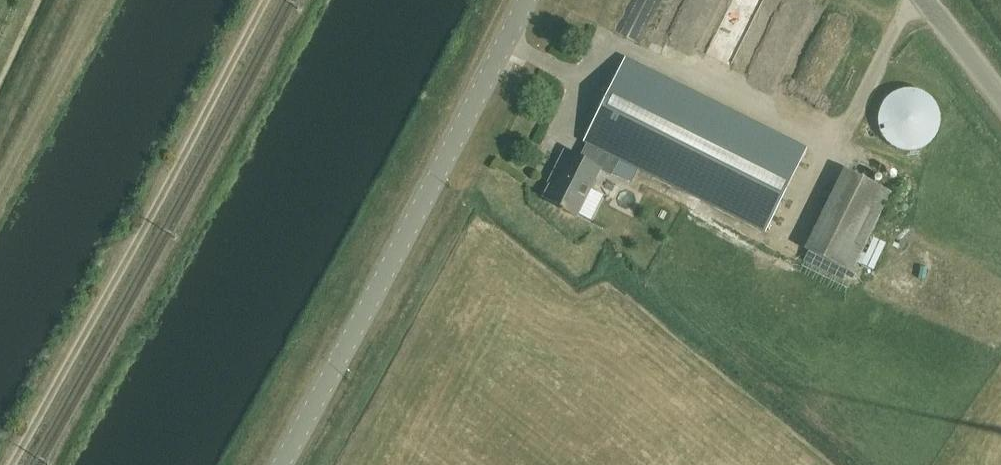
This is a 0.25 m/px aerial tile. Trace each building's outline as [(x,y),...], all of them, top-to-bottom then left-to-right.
[(788,7),(781,22),(787,25),(792,14),(803,19),(805,15),(788,7)] [(805,150),(625,60),(584,142),(586,143),(578,159),(565,152),(553,176),(555,177),(544,199),(560,207),(559,209),(574,217),(594,179),(592,178),(597,170),(610,177),(612,173),(619,160),(638,169),(764,232),(805,150)] [(805,76),(799,101),(820,107),(827,82),(805,76)] [(889,146),(901,152),(914,152),(926,146),(934,137),(938,125),(937,112),(930,101),(920,93),(907,91),(895,93),(884,101),(878,112),(877,125),(881,137),(889,146)] [(619,160),(612,173),(631,183),(638,169),(619,160)] [(890,193),(846,171),(807,251),(851,273),(890,193)]
